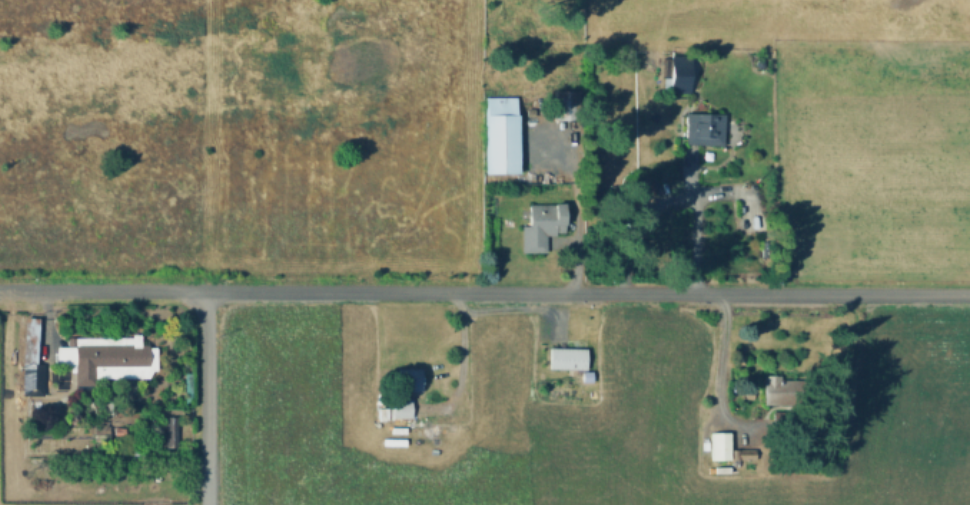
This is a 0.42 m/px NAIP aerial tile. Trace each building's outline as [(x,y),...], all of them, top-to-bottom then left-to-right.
[(691,55),(689,93),(670,94),(671,54),(691,55)] [(580,90),(579,119),(554,119),(554,89),(580,90)] [(519,169),(519,173),(487,172),(487,97),(517,97),(517,114),(518,114),(519,169)] [(536,116),(527,116),(527,108),(536,109),(536,116)] [(724,114),(723,145),(686,144),(686,113),(724,114)] [(565,202),(564,232),(556,232),(556,235),(546,235),(546,252),(522,253),(522,225),(530,225),(529,204),(554,204),(554,202),(565,202)] [(22,324),(36,325),(35,367),(20,367),(22,324)] [(547,345),(584,346),(584,348),(589,348),(588,354),(583,354),(582,366),(546,365),(547,345)] [(150,347),(150,365),(95,365),(95,379),(77,379),(77,347),(150,347)] [(44,368),(45,397),(25,397),(25,368),(44,368)] [(396,395),(396,373),(420,373),(420,395),(396,395)] [(797,405),(797,429),(773,429),(774,411),(789,411),(789,405),(764,404),(764,375),(781,376),(781,379),(808,380),(809,404),(797,405)] [(391,423),(391,404),(409,404),(410,423),(391,423)] [(177,416),(177,445),(162,445),(162,416),(177,416)] [(109,426),(109,442),(95,441),(95,426),(109,426)] [(730,455),(730,459),(712,460),(711,433),(729,432),(730,455)] [(756,450),(756,459),(731,460),(731,449),(755,449),(756,450)]
